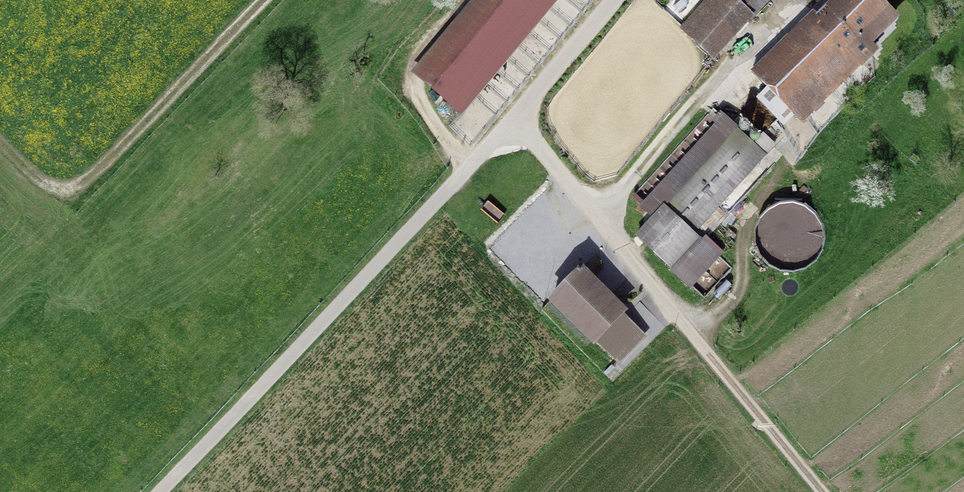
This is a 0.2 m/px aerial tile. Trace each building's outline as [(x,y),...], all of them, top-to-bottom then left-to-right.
[(416,66),(462,105),(551,0),(472,0),(416,66)] [(691,25),(711,47),(756,6),(750,0),(718,0),(691,25)] [(751,85),(791,126),(895,24),(872,0),(838,0),(751,85)] [(717,112),(650,184),(704,235),(772,162),(717,112)] [(641,327),(578,269),(552,298),(614,355),(641,327)]
